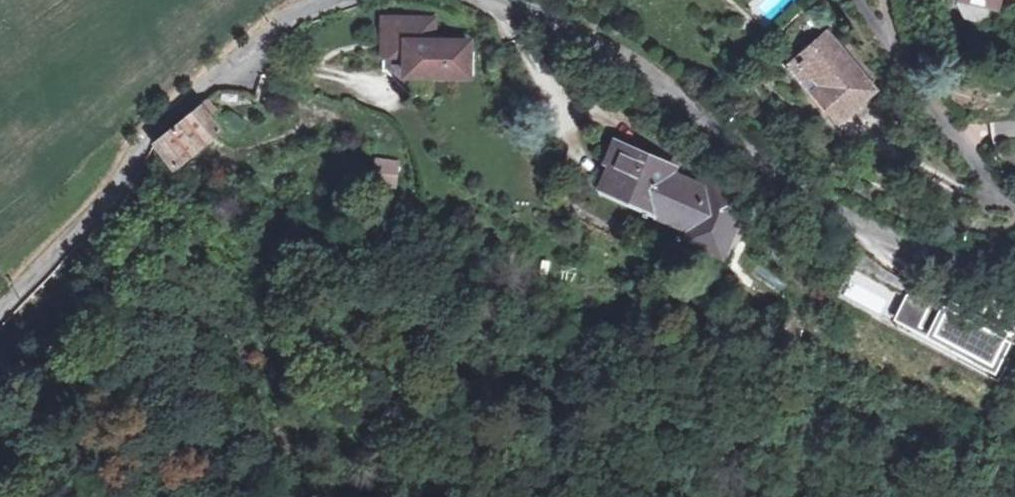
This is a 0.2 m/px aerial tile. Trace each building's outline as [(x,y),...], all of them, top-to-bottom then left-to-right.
[(960,2),(1003,10),(1005,0),(960,0),(960,2)] [(373,27),(372,48),(392,48),(392,60),(391,76),(448,77),(448,47),(416,47),(416,27),(373,27)] [(801,66),(820,91),(826,86),(855,119),(880,97),(832,39),(801,66)] [(392,60),(392,48),(372,48),(372,60),(392,60)] [(231,131),(210,104),(176,131),(165,140),(183,166),(231,131)] [(750,201),(715,184),(713,189),(677,173),(679,167),(626,139),(604,180),(659,206),(656,211),(692,228),(687,239),(724,257),(750,201)] [(368,182),(395,186),(399,159),(372,156),(368,182)] [(850,267),(835,294),(880,318),(895,291),(850,267)] [(904,297),(891,321),(990,376),(1008,345),(929,303),(927,308),(904,297)]
